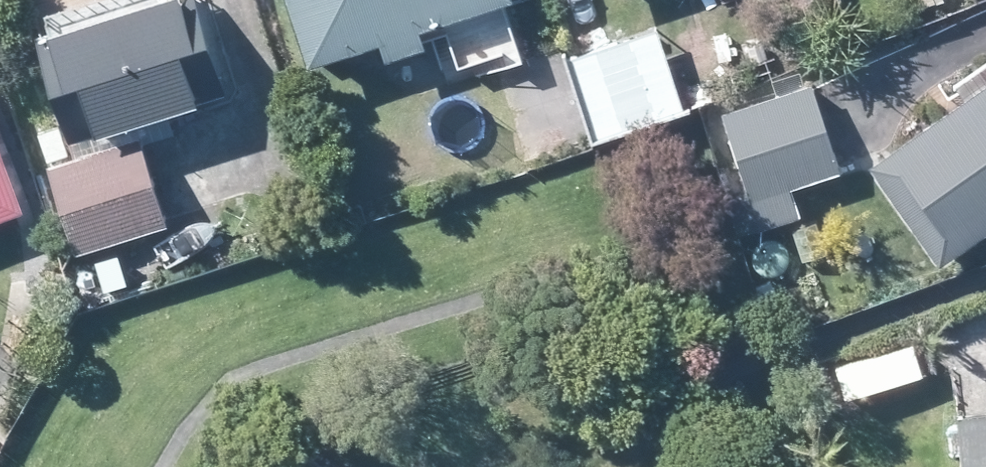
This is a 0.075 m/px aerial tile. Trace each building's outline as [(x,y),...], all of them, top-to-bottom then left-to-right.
[(209,0),(43,0),(46,14),(60,9),(63,23),(47,27),(79,131),(144,112),(235,85),(209,0)] [(325,51),(396,30),(400,47),(412,42),(443,34),(436,13),(482,0),(310,0),(325,51)] [(680,59),(676,50),(666,20),(608,40),(599,43),(587,47),(579,50),(607,132),(694,102),(680,59)] [(985,231),(985,64),(963,79),(966,83),(973,92),(949,110),(902,143),(883,154),(952,255),(985,231)] [(856,195),(848,173),(844,161),(852,158),(823,75),(734,106),(775,224),(856,195)] [(38,199),(0,93),(0,213),(19,206),(38,199)] [(56,155),(75,149),(66,120),(47,126),(56,155)] [(85,245),(177,217),(151,132),(59,160),(85,245)] [(971,406),(976,466),(985,466),(985,405),(971,406)]
